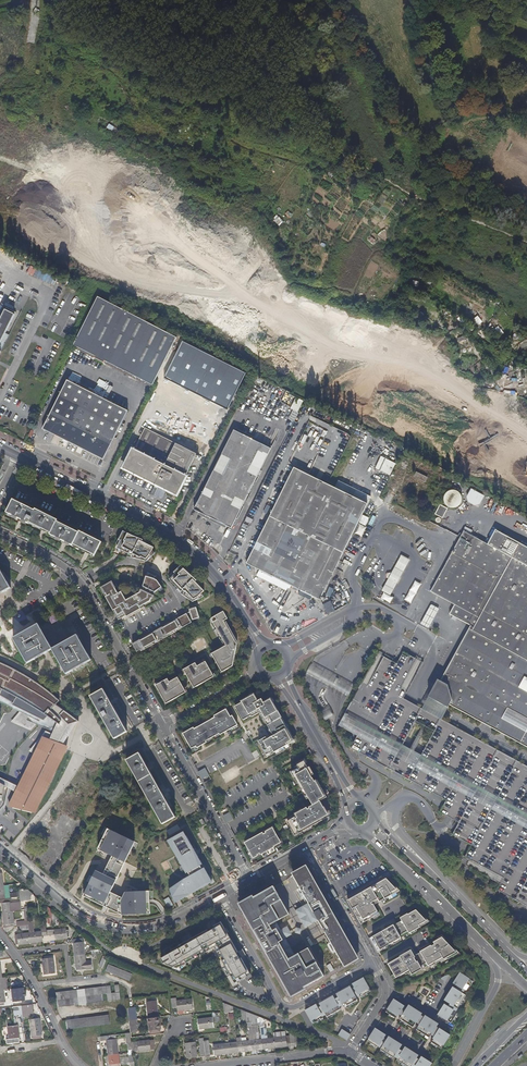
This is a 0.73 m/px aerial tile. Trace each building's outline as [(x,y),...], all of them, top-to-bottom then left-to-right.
[(27,272),(33,275),(37,268),(30,265),(27,272)] [(124,311),(98,297),(74,345),(96,357),(95,358),(99,360),(124,311)] [(16,313),(6,308),(2,316),(0,315),(0,344),(16,313)] [(149,323),(124,311),(99,360),(104,363),(105,361),(124,371),(149,323)] [(177,338),(149,323),(124,371),(153,385),(177,338)] [(67,381),(46,421),(65,431),(61,438),(103,460),(128,411),(67,381)] [(200,394),(176,382),(154,426),(178,438),(200,394)] [(222,404),(228,388),(218,384),(212,400),(222,404)] [(288,419),(294,421),(298,413),(293,410),(288,419)] [(46,421),(43,429),(61,438),(65,431),(46,421)] [(191,435),(203,441),(208,431),(195,425),(191,435)] [(186,448),(145,427),(124,469),(155,484),(150,495),(155,498),(160,487),(165,489),(176,495),(202,443),(192,438),(186,448)] [(346,448),(351,435),(336,429),(335,433),(342,435),(338,445),(340,445),(340,446),(346,448)] [(238,435),(233,432),(194,509),(231,528),(270,451),(261,447),(262,444),(239,432),(238,435)] [(335,488),(294,468),(246,563),(320,600),(372,496),(338,480),(335,488)] [(417,472),(414,477),(426,482),(428,478),(417,472)] [(165,489),(160,487),(155,498),(160,500),(165,489)] [(464,503),(456,487),(441,494),(449,510),(464,503)] [(478,507),(484,495),(471,488),(465,500),(478,507)] [(29,524),(30,523),(50,533),(50,535),(72,546),(73,545),(95,556),(102,543),(80,531),(79,533),(57,522),(58,520),(35,509),(35,510),(13,499),(6,513),(29,524)] [(439,505),(435,514),(443,518),(447,508),(439,505)] [(471,626),(441,681),(439,680),(429,697),(449,708),(450,705),(526,746),(526,547),(500,532),(492,546),(465,530),(431,592),(455,604),(450,614),(471,626)] [(118,540),(120,541),(116,548),(133,556),(133,558),(146,561),(151,556),(150,555),(154,547),(142,542),(143,540),(132,536),(123,531),(118,540)] [(175,574),(170,580),(183,593),(182,595),(193,603),(199,599),(198,597),(204,591),(195,582),(196,581),(180,566),(174,573),(175,574)] [(11,588),(0,569),(0,594),(11,588)] [(148,578),(147,578),(142,587),(154,592),(163,588),(158,581),(155,579),(156,577),(149,575),(148,578)] [(414,580),(405,600),(411,603),(420,583),(414,580)] [(141,590),(140,593),(125,601),(121,592),(120,592),(115,584),(112,585),(111,582),(101,587),(106,597),(105,597),(118,620),(143,606),(143,605),(150,601),(153,596),(141,590)] [(142,587),(141,589),(153,595),(155,593),(154,592),(142,587)] [(421,625),(429,629),(438,608),(430,604),(421,625)] [(181,626),(182,627),(191,622),(190,621),(199,618),(196,608),(193,609),(189,610),(190,612),(177,619),(181,626)] [(211,619),(226,645),(211,653),(220,669),(223,668),(224,670),(233,665),(236,646),(234,643),(235,640),(224,621),(227,619),(223,612),(211,619)] [(162,628),(158,629),(159,630),(155,632),(154,632),(151,634),(147,637),(147,636),(143,638),(144,639),(140,641),(139,640),(136,642),(136,643),(132,645),(137,654),(141,651),(140,651),(144,649),(156,643),(155,642),(159,640),(159,641),(163,639),(163,638),(166,636),(167,637),(178,630),(180,629),(181,626),(177,619),(173,621),(174,622),(170,624),(169,623),(166,625),(166,626),(162,628)] [(52,650),(52,649),(38,624),(13,638),(27,664),(52,650)] [(52,649),(52,650),(66,674),(70,673),(92,660),(77,635),(52,649)] [(378,653),(339,725),(358,735),(351,747),(447,799),(440,812),(459,822),(453,833),(471,843),(464,856),(503,877),(501,881),(497,889),(526,905),(526,765),(443,720),(423,709),(403,698),(422,661),(419,659),(403,651),(396,663),(381,655),(378,653)] [(195,663),(182,671),(184,674),(185,673),(192,686),(195,684),(196,687),(207,680),(206,678),(213,674),(206,662),(198,667),(195,663)] [(42,720),(46,715),(55,722),(49,740),(62,745),(76,721),(54,705),(58,701),(33,680),(13,669),(0,664),(0,700),(42,720)] [(311,665),(307,673),(350,696),(354,688),(311,665)] [(178,678),(170,683),(178,697),(179,696),(178,694),(184,690),(178,678)] [(157,683),(154,685),(164,702),(166,701),(168,703),(178,697),(170,683),(169,683),(167,679),(158,684),(157,683)] [(103,689),(90,696),(114,739),(127,732),(103,689)] [(266,755),(273,751),(274,753),(295,741),(271,699),(263,703),(261,699),(257,701),(253,694),(241,701),(242,703),(235,707),(243,721),(251,716),(252,717),(260,713),(273,736),(267,739),(265,737),(258,741),(266,755)] [(449,708),(429,697),(423,709),(443,720),(449,708)] [(192,751),(200,746),(199,743),(203,741),(204,743),(206,741),(221,733),(220,731),(224,729),(226,732),(237,725),(232,716),(230,717),(226,709),(216,715),(217,716),(192,731),(191,729),(183,734),(192,751)] [(49,740),(41,737),(16,786),(13,792),(5,807),(31,813),(40,803),(65,746),(62,745),(49,740)] [(139,753),(126,760),(162,825),(176,817),(139,753)] [(303,794),(318,785),(315,781),(314,781),(312,778),(311,776),(314,774),(309,767),(308,768),(304,761),(297,765),(298,768),(291,772),(303,794)] [(207,768),(199,771),(203,782),(211,780),(207,768)] [(1,785),(13,792),(16,786),(0,778),(0,784),(1,785)] [(318,785),(303,794),(306,799),(309,798),(308,797),(322,789),(317,780),(315,781),(318,785)] [(287,821),(295,835),(322,820),(321,818),(328,814),(320,800),(326,796),(322,789),(308,797),(309,798),(313,805),(309,807),(310,808),(305,811),(304,809),(295,814),(297,816),(287,821)] [(19,830),(25,824),(13,812),(7,818),(19,830)] [(223,816),(227,823),(234,820),(230,812),(223,816)] [(61,822),(65,816),(58,813),(55,819),(61,822)] [(189,839),(193,836),(187,823),(179,827),(178,824),(166,830),(170,838),(185,830),(189,839)] [(244,843),(253,858),(260,854),(261,855),(275,847),(274,846),(281,842),(272,828),(265,832),(266,833),(264,834),(263,832),(258,835),(259,835),(255,837),(257,839),(253,841),(252,838),(244,843)] [(98,849),(125,862),(135,842),(108,829),(98,849)] [(184,831),(147,852),(175,901),(212,881),(184,831)] [(293,876),(274,887),(240,906),(290,994),(324,975),(343,964),(345,963),(358,956),(308,867),(293,876)] [(150,913),(149,891),(126,892),(123,898),(111,892),(116,880),(96,871),(84,896),(104,906),(105,904),(122,912),(122,915),(150,913)] [(346,897),(359,922),(378,911),(372,903),(398,888),(390,873),(346,897)] [(29,890),(19,891),(21,902),(32,900),(31,896),(33,894),(34,894),(29,890)] [(169,897),(164,900),(168,908),(173,905),(169,897)] [(1,903),(2,913),(4,925),(15,924),(14,911),(20,910),(21,916),(27,915),(27,909),(22,910),(21,902),(10,903),(10,902),(12,901),(11,899),(0,901),(0,903),(1,903)] [(47,907),(46,908),(47,920),(48,920),(49,924),(53,924),(54,925),(57,925),(58,925),(60,922),(57,921),(57,919),(58,918),(53,913),(53,912),(52,912),(51,910),(47,906),(47,907)] [(400,918),(371,934),(379,948),(423,923),(416,910),(408,914),(406,911),(399,915),(400,918)] [(30,933),(15,934),(16,945),(31,943),(31,945),(37,944),(37,942),(43,941),(42,931),(34,932),(33,924),(29,925),(28,920),(16,922),(17,926),(17,927),(20,926),(20,931),(29,930),(30,933)] [(222,959),(234,981),(237,980),(250,972),(240,956),(247,952),(243,947),(237,950),(220,920),(172,947),(173,949),(161,957),(165,963),(177,968),(198,955),(197,953),(215,942),(224,958),(222,959)] [(41,927),(42,931),(43,941),(43,943),(48,943),(47,941),(51,940),(55,940),(68,938),(66,928),(54,930),(47,930),(46,926),(41,927)] [(427,962),(441,954),(442,956),(455,949),(445,931),(432,938),(433,941),(430,942),(412,952),(410,947),(386,961),(393,972),(399,969),(400,972),(408,967),(409,970),(426,961),(427,962)] [(379,948),(371,934),(368,936),(376,950),(379,948)] [(74,943),(73,943),(74,955),(85,954),(84,942),(83,942),(83,938),(73,939),(74,943)] [(239,983),(237,980),(234,981),(222,959),(224,958),(215,942),(197,953),(198,955),(200,958),(212,951),(233,986),(239,983)] [(100,951),(91,943),(92,953),(96,953),(100,953),(100,951)] [(85,954),(74,955),(77,970),(87,969),(92,969),(91,961),(86,961),(85,954)] [(53,957),(42,959),(44,974),(55,973),(53,957)] [(460,982),(472,990),(479,980),(462,969),(455,979),(460,982)] [(354,984),(358,992),(359,993),(369,988),(362,974),(351,980),(354,984)] [(337,994),(341,1002),(343,1004),(356,996),(355,994),(350,986),(348,982),(335,990),(337,994)] [(470,994),(472,990),(460,982),(458,986),(470,994)] [(462,1007),(470,994),(458,986),(455,984),(446,998),(452,1001),(462,1007)] [(24,987),(12,989),(14,1002),(26,1000),(24,987)] [(320,1003),(324,1011),(326,1013),(339,1005),(338,1003),(334,996),(331,992),(318,999),(320,1003)] [(398,1013),(403,1004),(404,1003),(394,997),(386,1010),(396,1016),(398,1013)] [(176,998),(172,998),(173,1008),(177,1008),(178,1014),(184,1013),(184,1011),(193,1010),(192,999),(177,1001),(176,998)] [(157,1000),(147,1002),(149,1018),(159,1017),(157,1000)] [(304,1007),(312,1020),(322,1014),(321,1013),(317,1005),(314,1001),(304,1007)] [(459,1011),(462,1007),(452,1001),(450,1005),(459,1011)] [(453,1021),(459,1011),(450,1005),(446,1002),(439,1012),(453,1021)] [(233,1007),(224,1003),(225,1013),(234,1012),(233,1007)] [(415,1023),(422,1012),(409,1003),(407,1007),(401,1015),(400,1017),(414,1026),(415,1023)] [(33,1004),(22,1006),(23,1014),(34,1013),(33,1004)] [(401,1015),(407,1007),(403,1004),(398,1013),(401,1015)] [(22,1006),(15,1006),(16,1015),(23,1014),(22,1006)] [(136,1007),(128,1008),(129,1020),(137,1019),(136,1007)] [(248,1032),(249,1040),(250,1051),(263,1049),(261,1039),(256,1040),(255,1032),(258,1032),(257,1025),(260,1025),(259,1022),(255,1022),(255,1018),(259,1018),(258,1017),(246,1012),(247,1026),(248,1026),(249,1032),(248,1032)] [(418,1025),(426,1014),(422,1012),(415,1023),(418,1025)] [(213,1017),(198,1019),(199,1031),(205,1031),(205,1029),(214,1028),(214,1022),(220,1022),(220,1020),(221,1020),(221,1017),(221,1013),(212,1014),(213,1017)] [(431,1035),(439,1023),(426,1014),(418,1025),(417,1028),(430,1036),(431,1035)] [(159,1017),(149,1018),(151,1034),(159,1033),(159,1029),(160,1029),(159,1017)] [(260,1025),(261,1039),(263,1049),(275,1048),(273,1037),(266,1038),(265,1028),(265,1023),(264,1023),(264,1019),(259,1017),(259,1018),(259,1022),(260,1025)] [(137,1019),(129,1020),(130,1032),(130,1033),(138,1032),(138,1030),(139,1030),(137,1019)] [(33,1023),(31,1024),(32,1036),(33,1036),(33,1039),(42,1038),(41,1035),(42,1035),(41,1022),(38,1023),(33,1023)] [(435,1037),(442,1025),(439,1023),(431,1035),(435,1037)] [(18,1025),(7,1026),(9,1039),(7,1039),(7,1044),(20,1042),(19,1038),(20,1038),(18,1025)] [(442,1047),(452,1032),(442,1025),(435,1037),(432,1041),(442,1047)] [(377,1047),(383,1037),(385,1034),(375,1027),(367,1041),(377,1047)] [(274,1037),(273,1037),(275,1048),(287,1046),(287,1044),(291,1043),(290,1043),(299,1042),(299,1035),(297,1036),(296,1033),(289,1034),(290,1035),(286,1036),(285,1031),(273,1032),(274,1037)] [(347,1041),(350,1036),(342,1031),(338,1036),(347,1041)] [(394,1057),(400,1047),(402,1044),(389,1036),(387,1039),(380,1049),(394,1057)] [(237,1038),(237,1042),(239,1052),(250,1051),(249,1040),(242,1041),(241,1037),(237,1038)] [(380,1049),(387,1039),(383,1037),(377,1047),(380,1049)] [(132,1042),(133,1049),(133,1052),(139,1051),(139,1052),(151,1051),(151,1050),(155,1049),(154,1040),(150,1040),(138,1041),(132,1042)] [(108,1045),(107,1045),(109,1055),(119,1053),(117,1042),(108,1043),(108,1045)] [(196,1042),(186,1043),(188,1059),(198,1057),(196,1042)] [(237,1042),(225,1044),(226,1054),(239,1052),(237,1042)] [(225,1044),(213,1045),(214,1056),(226,1054),(225,1044)] [(408,1065),(412,1065),(417,1057),(419,1054),(405,1046),(403,1049),(397,1059),(408,1065)] [(394,1057),(397,1059),(403,1049),(400,1047),(394,1057)] [(109,1055),(110,1065),(120,1065),(119,1053),(109,1055)] [(433,1062),(423,1056),(421,1059),(416,1065),(430,1065),(433,1062)] [(421,1059),(417,1057),(412,1065),(416,1065),(421,1059)]
